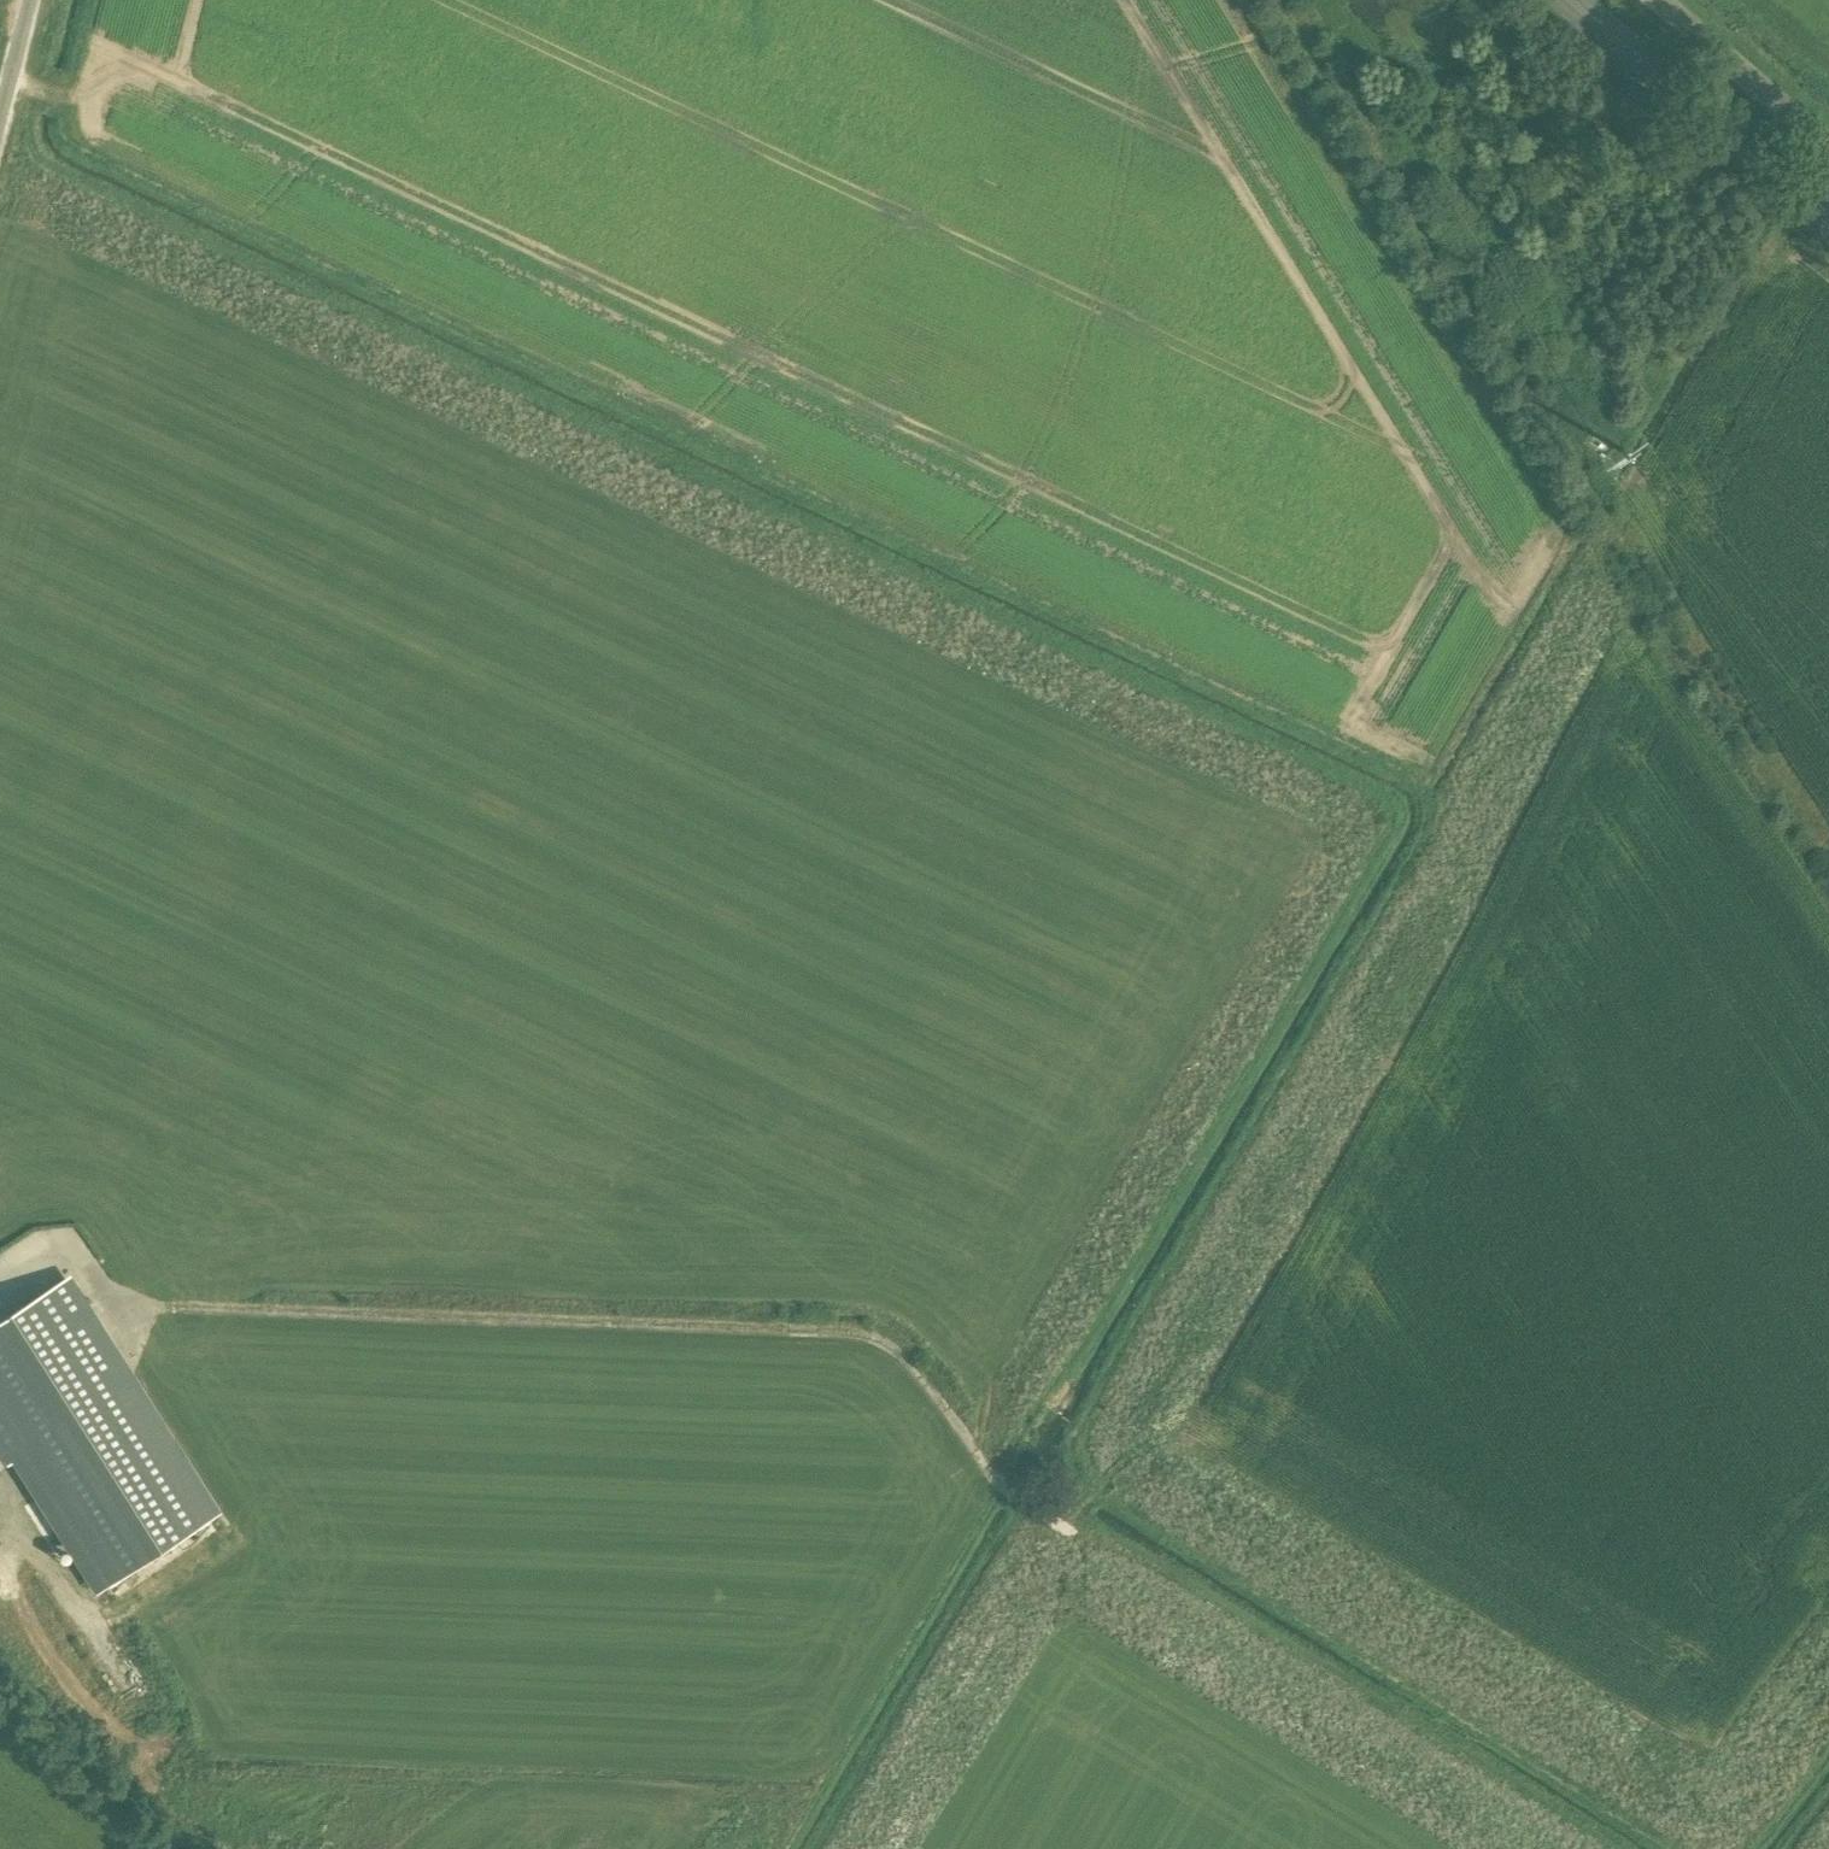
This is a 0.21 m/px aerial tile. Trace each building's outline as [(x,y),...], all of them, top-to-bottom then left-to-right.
[(56,1283),(27,1302),(0,1320),(0,1449),(10,1465),(11,1464),(95,1596),(223,1511),(93,1308),(71,1273),(56,1283)]
